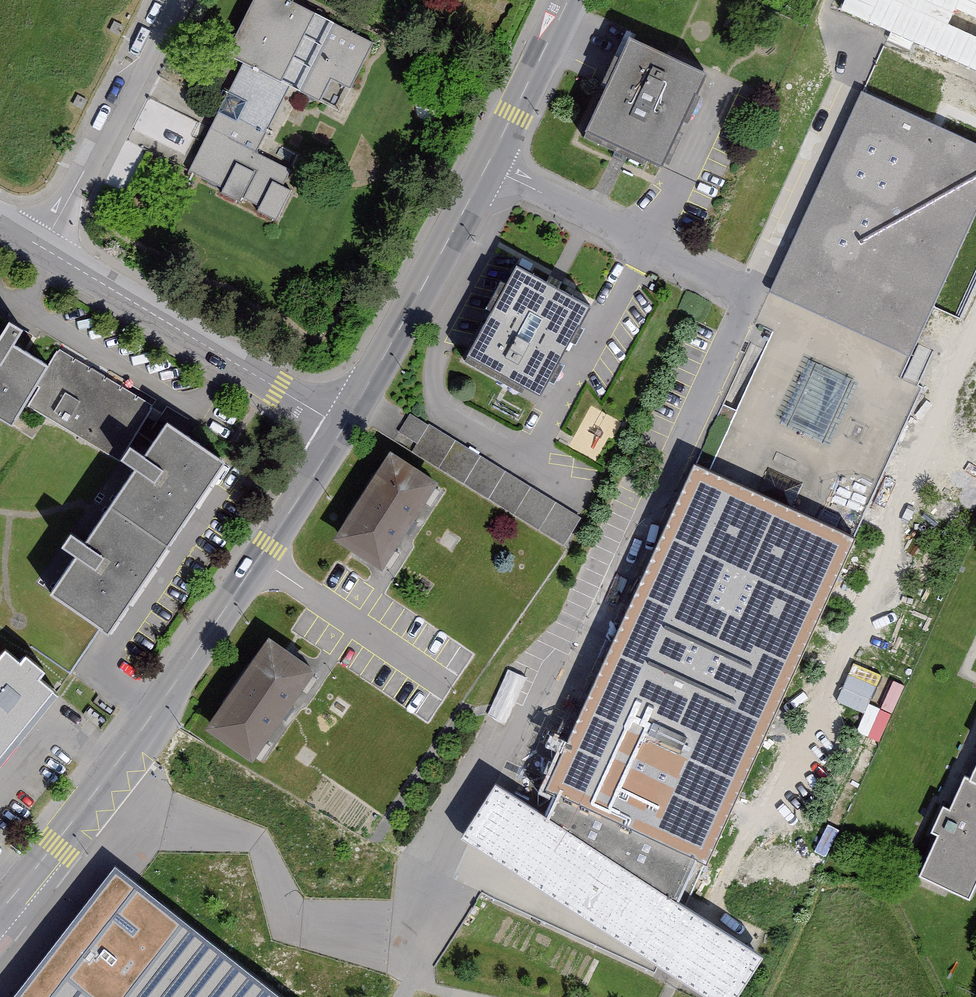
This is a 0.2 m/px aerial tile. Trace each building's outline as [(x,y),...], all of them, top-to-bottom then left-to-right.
[(294,0),(249,0),(222,51),(332,110),(369,40),(294,0)] [(840,15),(975,63),(975,32),(950,23),(955,9),(975,16),(975,0),(846,0),(840,15)] [(705,81),(630,45),(586,137),(661,172),(705,81)] [(856,108),(550,783),(709,855),(975,265),(975,162),(856,108)] [(302,165),(211,124),(186,177),(278,219),(302,165)] [(589,314),(517,275),(468,367),(540,406),(589,314)] [(0,337),(0,421),(13,429),(50,368),(0,337)] [(229,462),(172,424),(56,592),(113,631),(137,596),(193,514),(229,462)] [(456,482),(396,445),(343,531),(403,568),(456,482)] [(522,483),(511,508),(576,538),(587,512),(522,483)] [(327,664),(271,627),(211,715),(267,752),(327,664)] [(11,653),(0,666),(0,771),(33,731),(63,696),(11,653)] [(855,659),(838,698),(866,710),(870,699),(893,709),(905,680),(855,659)] [(964,777),(949,809),(944,807),(932,833),(938,835),(920,875),(970,898),(975,885),(975,783),(964,777)] [(502,788),(470,841),(721,996),(746,996),(772,956),(502,788)] [(116,871),(17,996),(276,996),(133,885),(116,871)]
